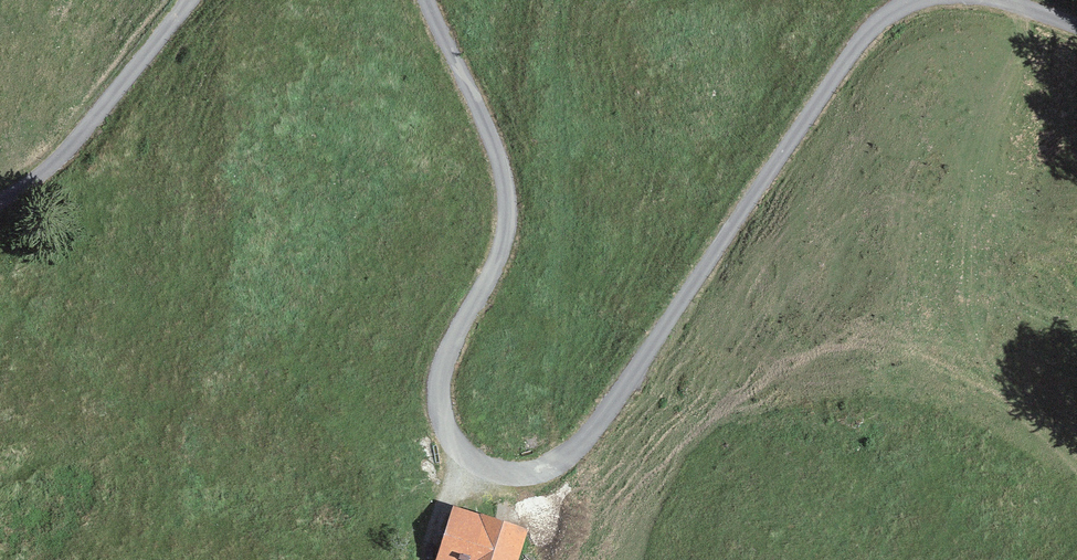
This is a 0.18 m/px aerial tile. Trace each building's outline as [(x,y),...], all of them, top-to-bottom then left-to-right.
[(463,523),(451,559),(519,559),(525,543),(463,523)]
